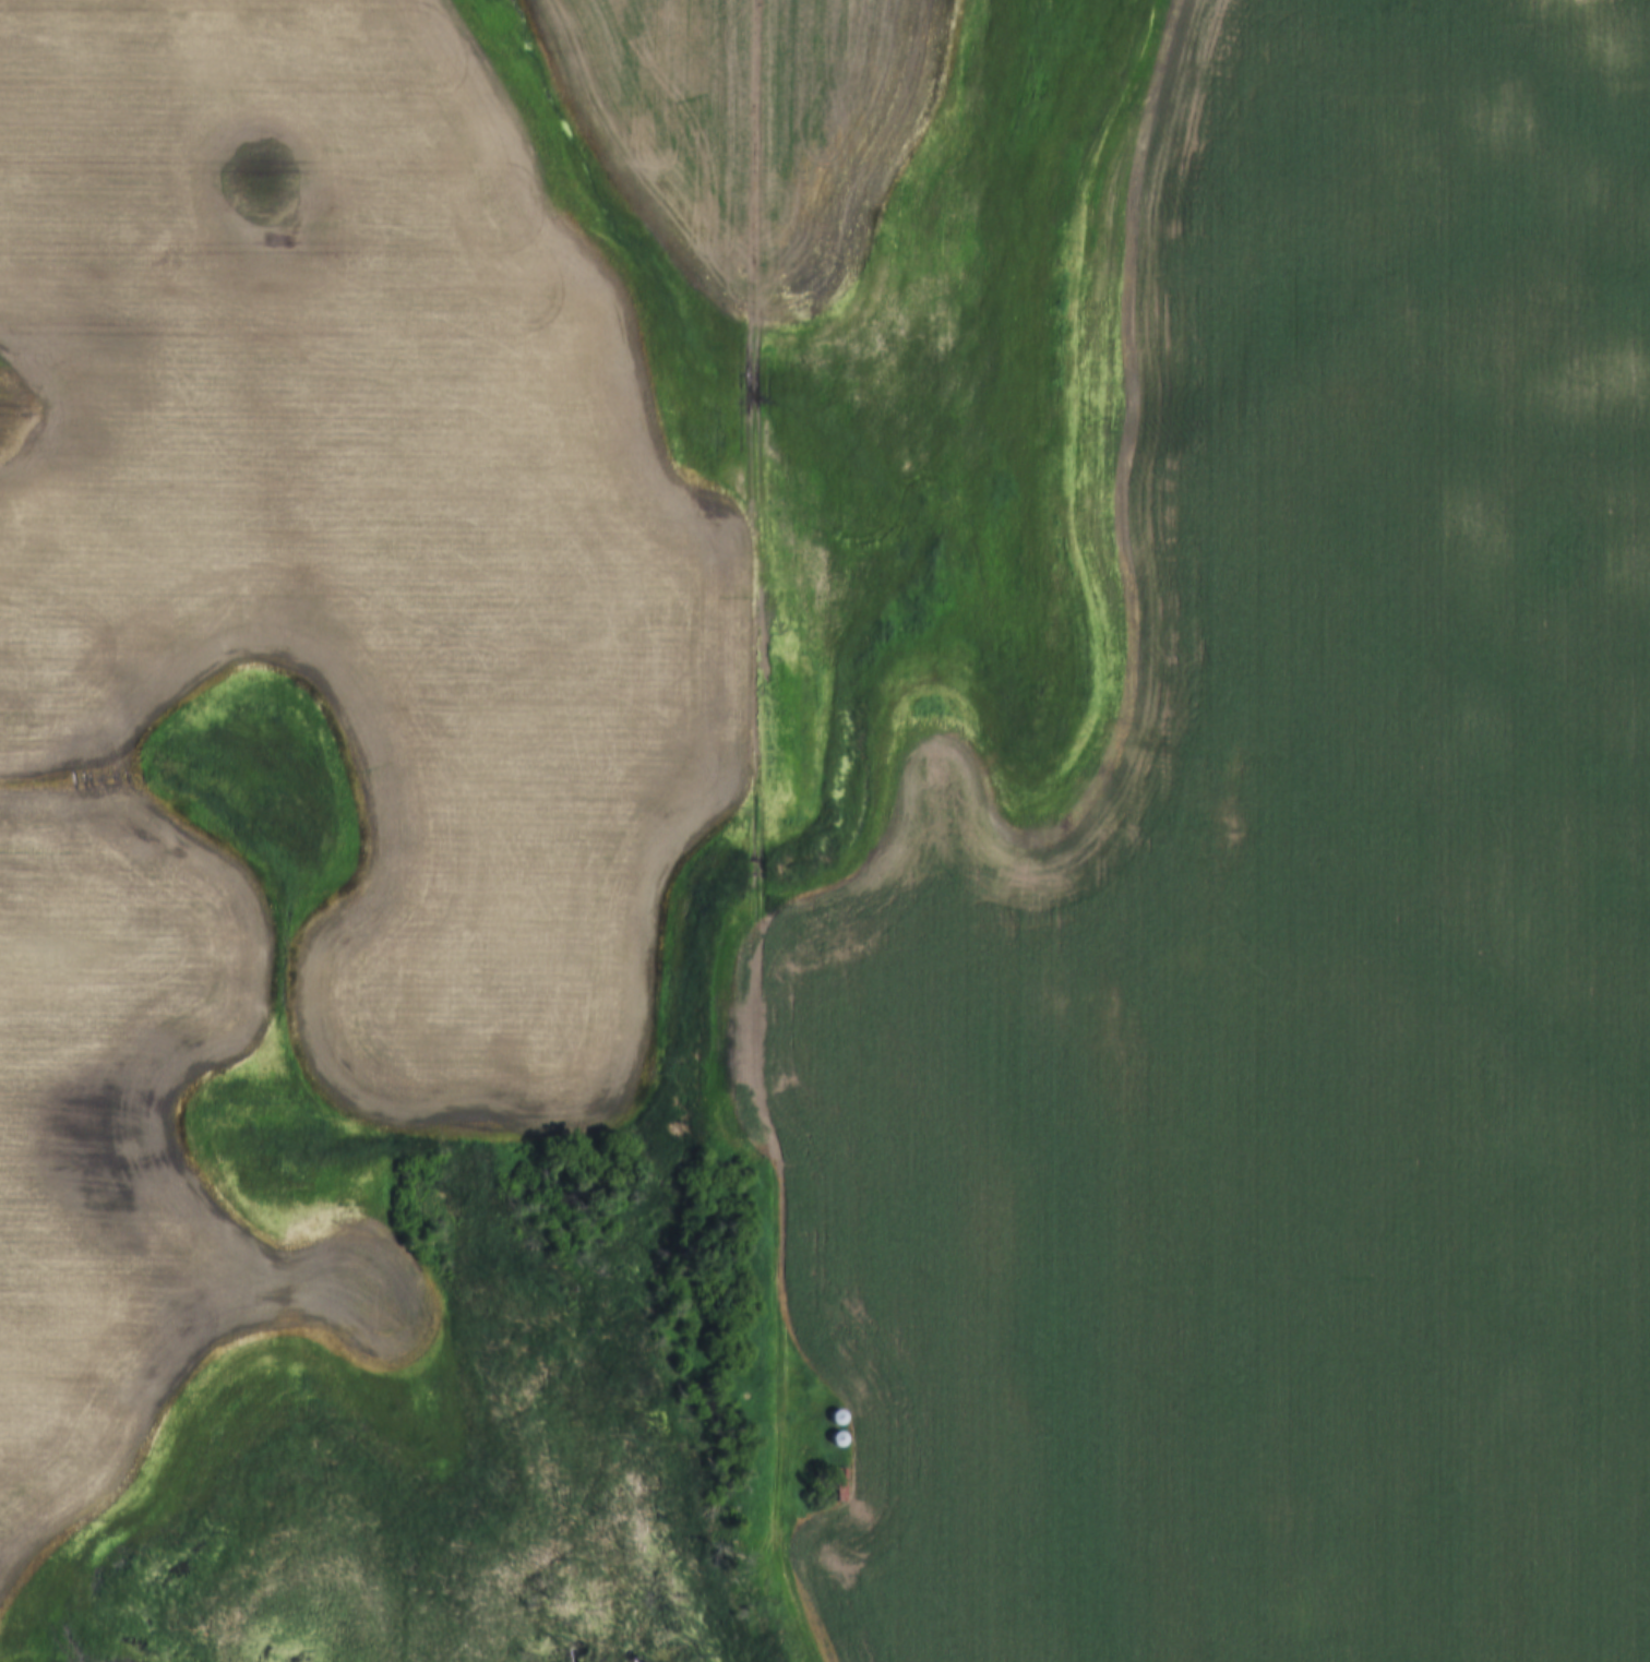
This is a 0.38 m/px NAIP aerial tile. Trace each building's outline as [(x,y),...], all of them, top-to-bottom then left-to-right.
[(829,1414),(832,1426),(842,1424),(840,1412),(829,1414)] [(832,1433),(829,1446),(841,1449),(844,1437),(832,1433)] [(845,1470),(831,1470),(831,1503),(845,1503),(845,1470)]
